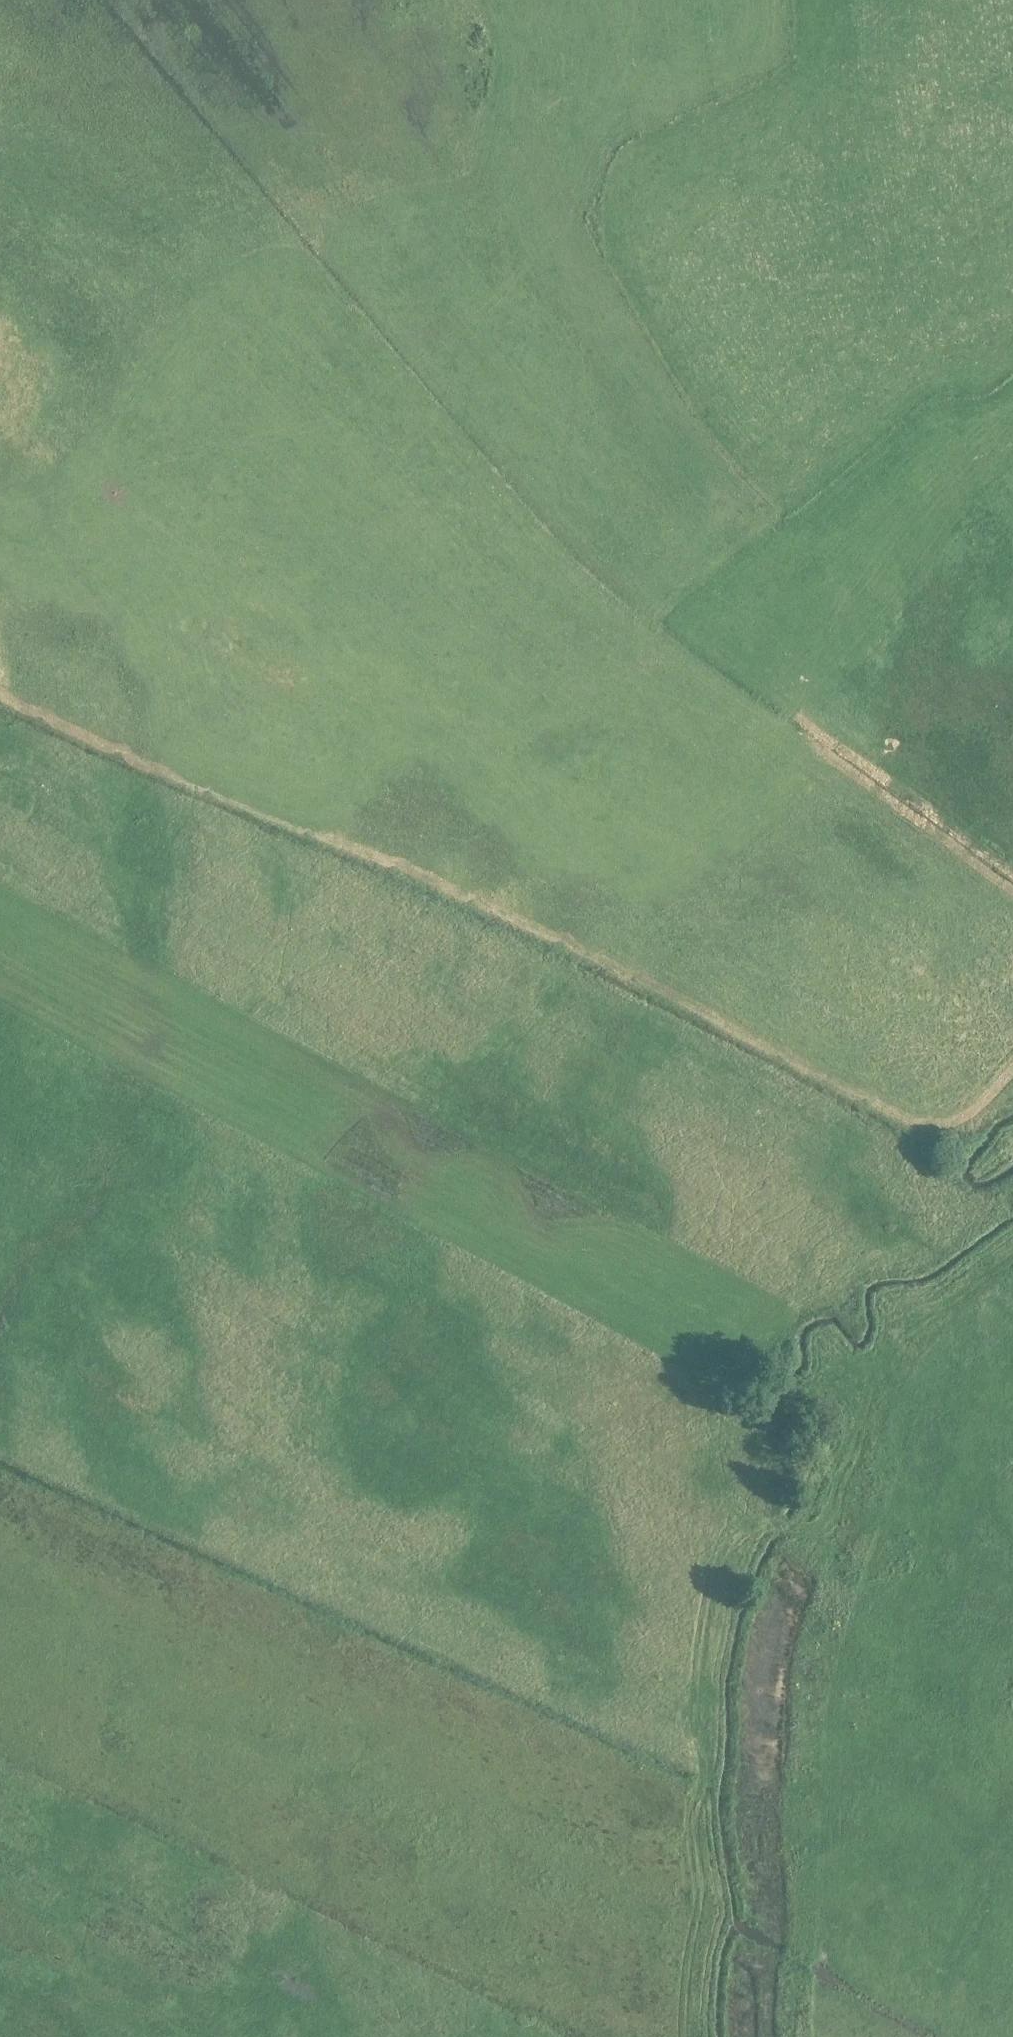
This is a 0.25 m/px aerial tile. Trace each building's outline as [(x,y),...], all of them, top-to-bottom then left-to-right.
[(735,528),(738,514),(724,511),(721,525),(735,528)]
